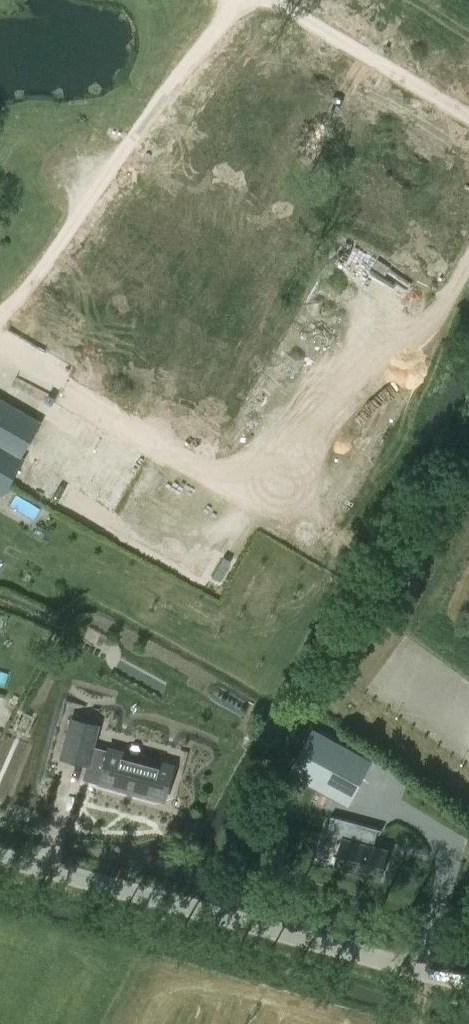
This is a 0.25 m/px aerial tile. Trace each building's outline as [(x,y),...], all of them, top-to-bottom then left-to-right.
[(3,496),(25,458),(22,456),(41,422),(0,398),(0,495),(3,496)] [(108,751),(95,748),(101,725),(70,716),(59,759),(87,766),(84,778),(101,782),(100,784),(125,791),(126,788),(165,798),(173,766),(109,749),(108,751)] [(342,743),(321,731),(313,727),(289,772),(294,775),(318,788),(342,743)] [(319,869),(318,871),(377,884),(385,856),(365,852),(370,832),(312,819),(308,838),(328,843),(319,869)]
